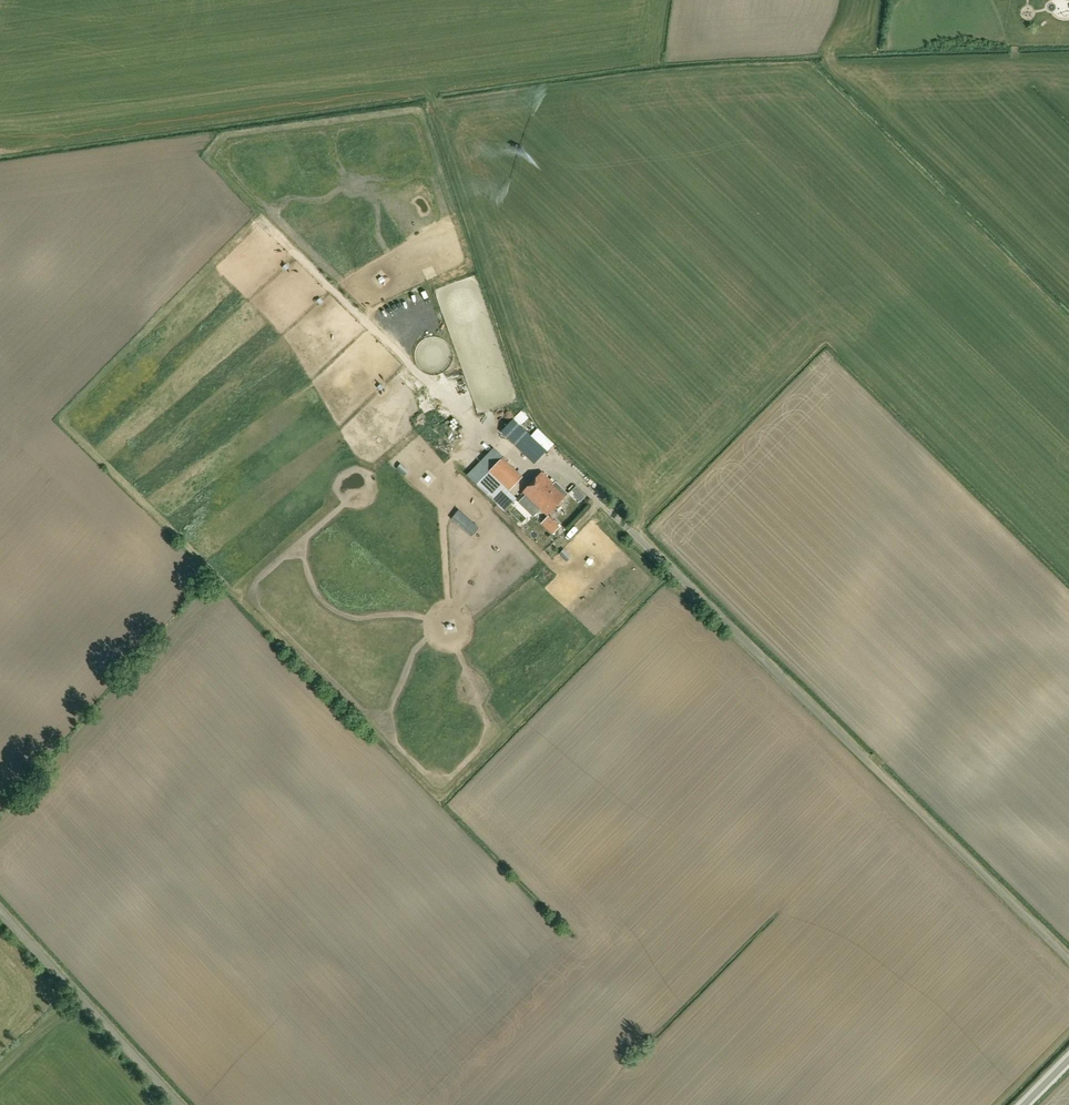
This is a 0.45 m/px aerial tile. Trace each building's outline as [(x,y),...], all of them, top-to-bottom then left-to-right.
[(521,411),(514,419),(501,431),(535,464),(547,451),(521,425),(528,417),(521,411)] [(507,493),(523,477),(503,457),(504,456),(494,447),(468,474),(505,511),(515,501),(507,493)] [(547,515),(568,493),(556,482),(555,484),(543,472),(524,492),(547,515)] [(553,535),(560,527),(549,515),(541,523),(553,535)]
